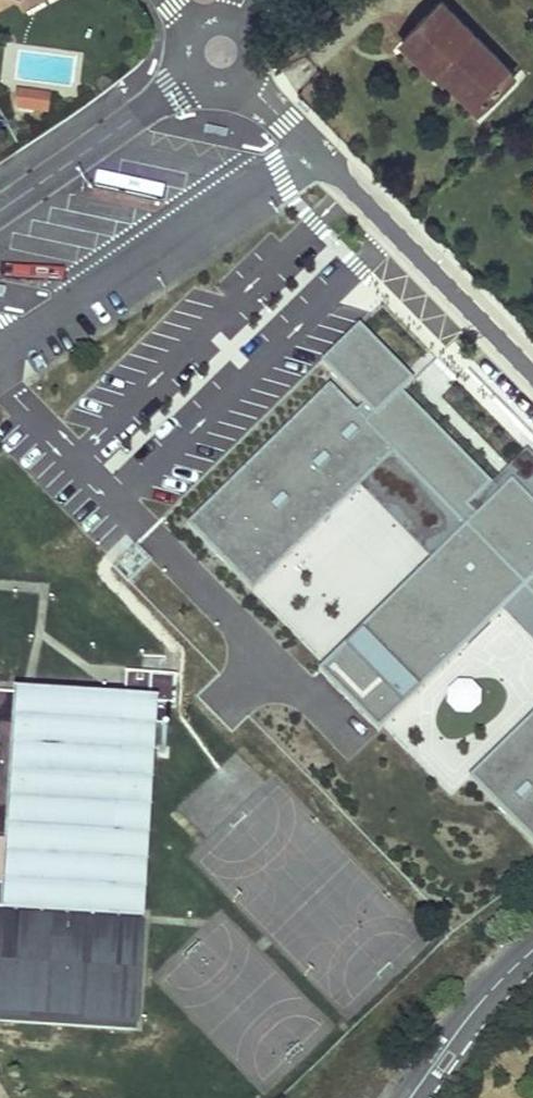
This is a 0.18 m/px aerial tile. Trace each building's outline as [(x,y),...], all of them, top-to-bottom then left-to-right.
[(442,0),(404,37),(435,68),(438,65),(480,108),(515,75),(442,0)] [(51,98),(17,93),(15,106),(18,112),(48,116),(51,98)] [(322,361),(334,373),(180,525),(246,591),(355,483),(430,559),(319,669),(379,728),(499,609),(532,643),(532,457),(527,451),(491,486),(393,387),(405,375),(357,327),(322,361)] [(134,1023),(142,923),(137,922),(152,705),(175,706),(177,675),(152,674),(130,672),(128,682),(135,683),(134,700),(127,700),(28,693),(0,691),(0,1013),(134,1023)] [(479,709),(474,679),(445,684),(451,714),(479,709)] [(127,693),(127,700),(134,700),(135,683),(128,682),(127,693)] [(172,711),(158,710),(158,720),(172,721),(172,711)] [(469,778),(532,843),(532,715),(469,778)]
